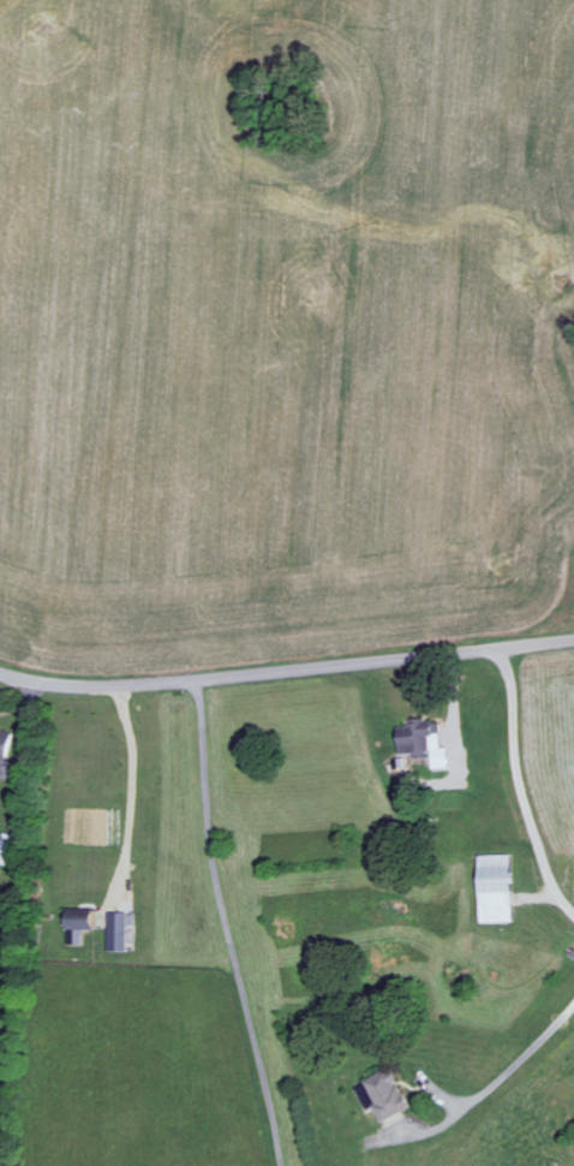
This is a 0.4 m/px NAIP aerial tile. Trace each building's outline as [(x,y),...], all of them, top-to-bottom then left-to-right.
[(401,726),(401,753),(416,753),(416,758),(435,757),(435,768),(452,767),(451,747),(443,747),(443,719),(411,720),(411,726),(401,726)] [(11,757),(16,730),(0,726),(0,755),(11,757)] [(518,921),(517,872),(514,872),(514,854),(481,855),(483,922),(518,921)] [(68,908),(69,944),(84,944),(84,929),(96,928),(96,907),(68,908)] [(108,950),(127,951),(128,912),(109,912),(108,950)] [(414,1107),(393,1067),(357,1086),(369,1110),(376,1106),(385,1123),(414,1107)]
